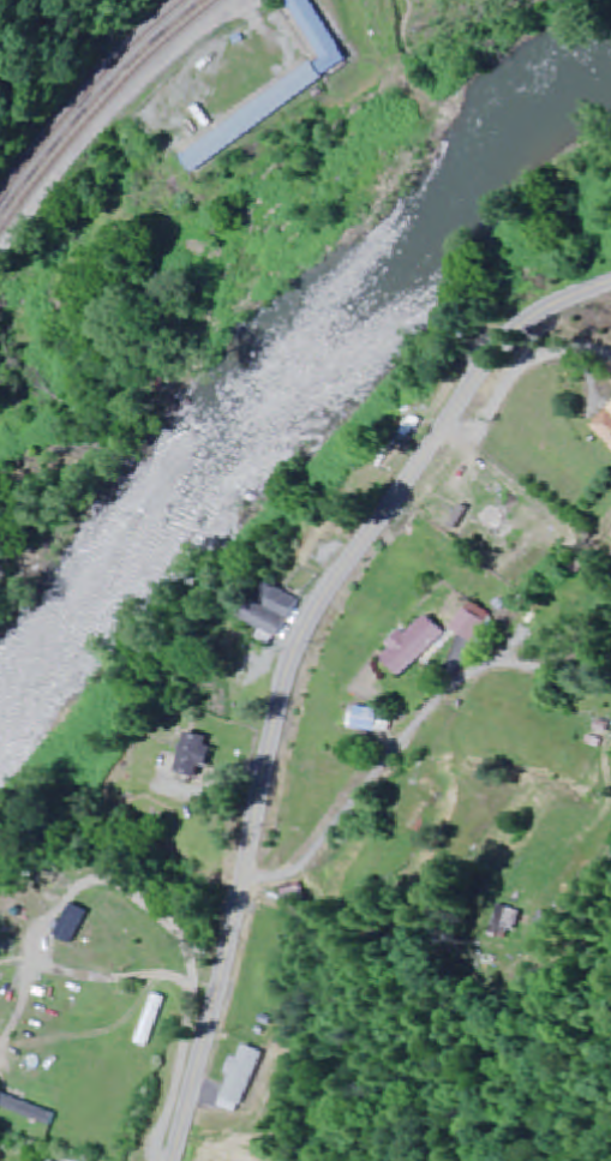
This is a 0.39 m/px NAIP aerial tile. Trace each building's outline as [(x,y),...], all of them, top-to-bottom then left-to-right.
[(198,170),(357,68),(314,0),(294,0),(289,3),(327,63),(187,152),(198,170)] [(12,363),(0,356),(0,384),(12,363)] [(596,426),(610,443),(610,413),(596,426)] [(468,537),(436,508),(431,513),(463,543),(468,537)] [(513,528),(495,510),(479,525),(497,544),(513,528)] [(254,622),(286,638),(304,601),(272,585),(254,622)] [(492,618),(474,604),(454,628),(472,643),(492,618)] [(385,657),(404,677),(448,635),(430,616),(385,657)] [(356,729),(381,733),(385,713),(360,708),(356,729)] [(202,781),(216,740),(192,732),(178,773),(202,781)] [(302,904),(299,885),(282,888),(285,907),(302,904)] [(70,924),(109,942),(122,914),(82,896),(70,924)] [(523,914),(505,906),(494,936),(511,943),(523,914)] [(11,942),(0,939),(0,979),(11,942)] [(217,1107),(234,1115),(262,1055),(245,1047),(217,1107)] [(52,1127),(56,1115),(1,1095),(0,1097),(0,1108),(52,1127)]
